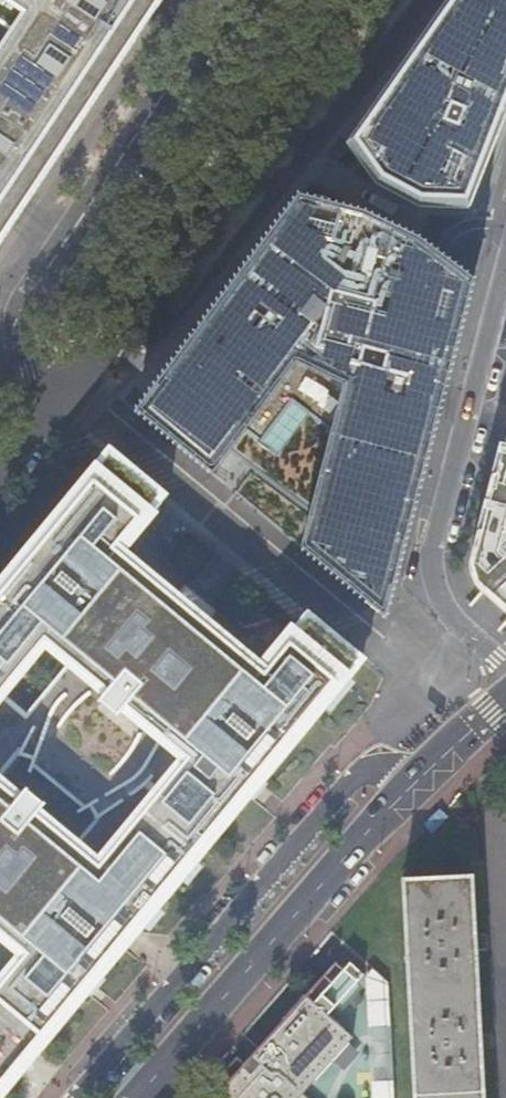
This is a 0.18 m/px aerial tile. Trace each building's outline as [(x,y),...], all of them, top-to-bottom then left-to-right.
[(160,0),(0,0),(0,241),(160,0)] [(360,168),(392,201),(434,226),(471,227),(505,208),(505,0),(490,0),(360,168)] [(144,442),(220,503),(306,393),(351,412),(310,578),(390,642),(477,307),(442,281),(398,251),(367,239),(307,224),(144,442)] [(196,626),(199,620),(177,602),(173,607),(128,570),(174,511),(102,456),(6,573),(22,585),(16,586),(9,587),(5,588),(0,590),(0,693),(39,646),(99,695),(95,701),(117,720),(122,714),(181,763),(94,869),(34,820),(38,815),(16,796),(12,801),(0,791),(0,942),(20,958),(0,982),(0,1009),(16,1022),(0,1041),(0,1088),(75,1000),(78,994),(80,988),(81,982),(81,976),(81,970),(81,963),(98,977),(195,860),(192,857),(233,808),(236,804),(239,799),(241,795),(242,792),(243,787),(243,782),(244,777),(243,773),(243,768),(259,782),(356,666),(300,619),(255,674),(196,626)] [(404,881),(415,1097),(483,1097),(481,1050),(492,1050),(492,1034),(480,1035),(476,951),(488,950),(487,935),(475,935),(472,878),(404,881)] [(311,990),(220,1088),(228,1096),(226,1097),(310,1097),(303,1092),(354,1037),(325,1010),(328,1006),(311,990)]
